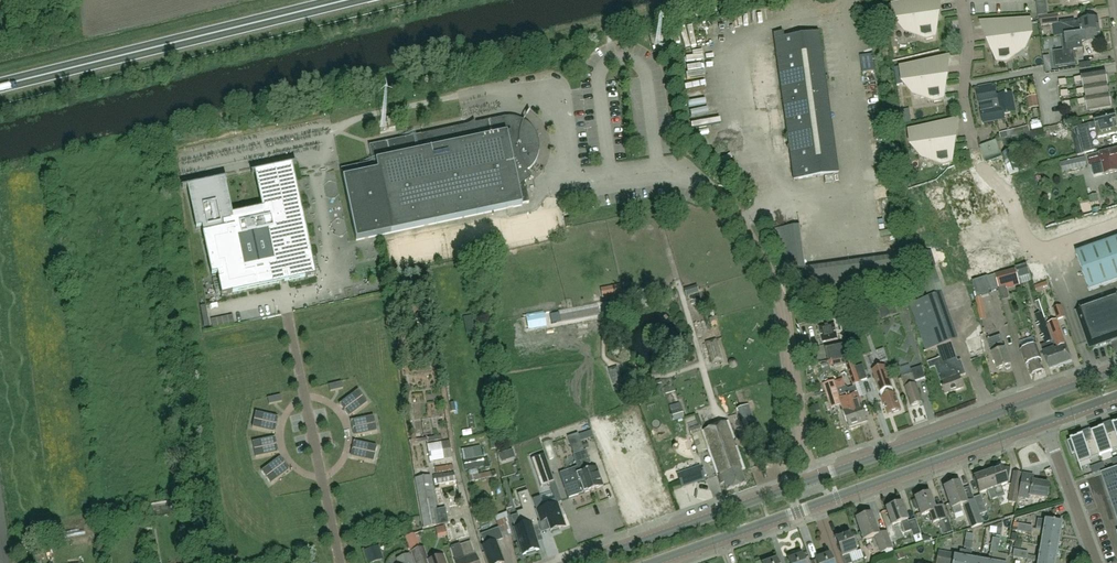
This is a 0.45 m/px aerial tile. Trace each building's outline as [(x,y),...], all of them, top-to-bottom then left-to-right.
[(920,39),(926,41),(937,38),(937,37),(936,38),(935,38),(932,18),(940,16),(938,2),(936,2),(936,0),(912,0),(892,5),(887,6),(889,23),(895,22),(896,23),(904,22),(906,34),(918,32),(918,34),(919,37),(920,38),(920,39)] [(1040,18),(1041,25),(1042,26),(1059,24),(1058,16),(1040,18)] [(1008,63),(1014,60),(1013,59),(1015,58),(1014,52),(1026,51),(1024,39),(1033,38),(1031,20),(1032,20),(1032,19),(979,22),(980,23),(981,22),(988,22),(989,29),(987,29),(988,44),(996,43),(998,63),(997,63),(997,62),(997,63),(997,64),(1008,63)] [(1062,37),(1100,32),(1098,19),(1080,22),(1075,23),(1075,20),(1060,22),(1062,37)] [(670,33),(672,45),(680,43),(677,32),(670,33)] [(1100,32),(1062,37),(1064,51),(1083,49),(1083,46),(1101,44),(1100,32)] [(783,33),(774,34),(794,180),(839,173),(820,33),(784,38),(783,33)] [(914,96),(926,94),(926,100),(928,100),(928,101),(934,103),(945,101),(945,100),(945,99),(944,100),(943,101),(941,80),(948,79),(946,64),(944,65),(943,58),(950,56),(950,57),(951,56),(951,55),(900,67),(895,68),(897,86),(912,84),(914,96)] [(686,81),(704,80),(704,73),(699,74),(698,64),(697,64),(696,57),(685,57),(686,81)] [(1108,85),(1106,73),(1082,77),(1082,78),(1075,79),(1077,79),(1078,83),(1083,82),(1084,89),(1108,85)] [(1108,85),(1084,89),(1085,89),(1077,91),(1080,91),(1080,95),(1085,94),(1086,99),(1086,100),(1110,96),(1109,96),(1108,86),(1108,85)] [(688,94),(705,91),(704,86),(687,89),(688,94)] [(982,112),(981,112),(984,123),(1005,119),(1004,115),(1016,113),(1012,94),(997,97),(996,92),(988,93),(988,90),(978,91),(980,104),(981,104),(982,112)] [(1110,96),(1086,100),(1079,101),(1081,101),(1081,105),(1087,105),(1088,111),(1112,108),(1110,96)] [(1093,147),(1090,131),(1097,130),(1099,139),(1116,135),(1116,127),(1116,125),(1116,122),(1115,115),(1094,120),(1095,124),(1078,128),(1084,153),(1094,151),(1093,147)] [(525,183),(526,182),(524,179),(529,175),(533,179),(532,177),(530,175),(529,173),(527,171),(505,147),(523,120),(517,118),(515,117),(513,117),(510,117),(508,117),(506,117),(503,118),(476,123),(474,122),(475,121),(474,122),(472,122),(471,123),(470,124),(468,125),(467,125),(465,126),(369,146),(373,162),(341,169),(356,241),(522,206),(522,204),(529,203),(525,183)] [(386,119),(389,130),(395,128),(393,118),(386,119)] [(922,159),(934,158),(935,163),(936,164),(943,166),(953,164),(954,163),(953,163),(953,164),(952,164),(949,143),(956,142),(954,128),(952,128),(951,121),(958,119),(958,120),(959,120),(959,119),(908,131),(908,132),(908,131),(909,131),(912,149),(920,147),(922,159)] [(505,147),(527,171),(529,169),(532,166),(535,163),(537,159),(538,155),(539,151),(540,147),(539,142),(538,138),(537,134),(535,131),(532,127),(529,124),(526,122),(524,121),(523,120),(505,147)] [(1036,122),(1035,131),(1044,132),(1045,124),(1036,122)] [(1004,138),(1030,132),(1029,126),(1002,133),(1004,138)] [(992,160),(1002,157),(996,143),(987,146),(992,160)] [(1089,157),(1092,167),(1103,165),(1105,176),(1116,173),(1116,150),(1089,157)] [(1085,157),(1068,161),(1070,171),(1087,167),(1085,157)] [(218,281),(222,297),(280,285),(279,279),(283,279),(284,284),(316,277),(292,165),(297,164),(252,173),(252,174),(255,173),(262,209),(233,215),(225,180),(227,179),(183,188),(183,189),(187,188),(197,230),(202,229),(203,234),(212,276),(217,275),(218,281)] [(1093,217),(1103,214),(1098,194),(1088,197),(1093,217)] [(800,226),(776,229),(782,271),(805,268),(800,226)] [(1077,254),(1090,291),(1116,281),(1116,239),(1077,254)] [(936,266),(932,251),(919,255),(924,270),(936,266)] [(903,255),(805,268),(808,291),(906,278),(903,255)] [(1030,275),(1027,265),(1017,268),(1020,278),(1030,275)] [(1021,285),(1016,269),(995,275),(1000,291),(1021,285)] [(994,275),(973,282),(977,297),(999,290),(994,275)] [(684,289),(686,296),(685,296),(698,339),(711,335),(697,285),(684,289)] [(603,298),(612,296),(610,287),(601,289),(603,298)] [(937,347),(941,358),(944,368),(958,363),(951,342),(959,340),(943,294),(910,305),(926,351),(937,347)] [(976,299),(981,320),(987,319),(982,297),(976,299)] [(211,302),(215,317),(228,314),(224,298),(211,302)] [(1116,339),(1116,315),(1111,300),(1077,312),(1090,349),(1116,339)] [(894,305),(880,310),(882,318),(897,313),(894,305)] [(1057,320),(1058,321),(1066,318),(1062,305),(1052,309),(1057,320)] [(205,308),(199,309),(204,330),(209,329),(205,308)] [(868,310),(870,319),(878,317),(876,308),(868,310)] [(1038,322),(1044,319),(1042,313),(1036,315),(1038,322)] [(1055,349),(1044,319),(1038,322),(1046,344),(1041,346),(1050,370),(1061,366),(1056,349),(1055,349)] [(1073,362),(1058,321),(1057,320),(1049,323),(1058,348),(1056,349),(1061,366),(1073,362)] [(819,327),(823,342),(838,339),(835,324),(819,327)] [(1011,366),(1006,350),(1001,335),(987,340),(998,370),(1005,368),(1006,369),(1007,370),(1011,369),(1011,367),(1011,366)] [(711,363),(722,360),(716,339),(705,342),(711,363)] [(825,349),(828,362),(852,356),(849,343),(825,349)] [(1043,361),(1037,346),(1022,351),(1024,354),(1022,355),(1028,369),(1029,368),(1032,376),(1036,375),(1038,376),(1038,377),(1043,375),(1042,375),(1043,372),(1044,372),(1041,362),(1043,361)] [(944,368),(941,358),(928,363),(930,369),(936,367),(946,395),(964,389),(960,377),(966,375),(961,361),(958,363),(944,368)] [(859,384),(852,363),(846,365),(853,386),(859,384)] [(617,367),(608,370),(613,386),(622,383),(617,367)] [(913,375),(915,381),(926,378),(922,367),(911,370),(913,375)] [(892,387),(888,375),(886,371),(874,375),(880,391),(878,391),(884,406),(885,406),(888,415),(902,410),(893,387),(892,387)] [(923,403),(915,381),(913,375),(902,379),(912,407),(923,403)] [(847,396),(851,395),(849,389),(846,386),(843,379),(836,382),(840,396),(846,394),(847,396)] [(847,396),(840,399),(834,381),(823,385),(829,403),(832,402),(834,407),(841,404),(849,428),(861,424),(857,411),(854,412),(853,409),(850,410),(850,408),(851,407),(847,396)] [(330,392),(343,389),(342,382),(329,385),(330,392)] [(851,395),(847,396),(851,407),(850,408),(850,410),(853,409),(854,412),(857,411),(861,424),(868,422),(856,387),(849,389),(851,395)] [(345,410),(363,397),(358,390),(339,404),(340,406),(341,405),(345,410)] [(269,405),(282,402),(281,396),(268,398),(269,405)] [(344,411),(345,412),(346,411),(350,416),(368,403),(363,397),(345,410),(344,411)] [(880,400),(869,404),(874,416),(884,412),(880,400)] [(684,418),(679,403),(669,406),(673,421),(684,418)] [(759,436),(748,405),(740,408),(751,439),(759,436)] [(254,420),(276,425),(277,425),(277,424),(276,424),(278,417),(256,412),(254,420)] [(351,422),(352,422),(353,428),(375,424),(374,416),(351,421),(351,422)] [(275,433),(276,431),(275,431),(276,425),(254,420),(252,428),(275,433)] [(741,471),(745,469),(737,447),(735,448),(733,441),(735,441),(728,422),(702,432),(720,485),(724,484),(727,492),(746,485),(741,471)] [(353,430),(354,430),(355,436),(377,432),(375,424),(353,428),(352,429),(353,430)] [(691,435),(692,437),(698,454),(706,451),(700,432),(702,431),(700,425),(689,429),(691,435)] [(624,429),(612,430),(614,445),(626,444),(624,429)] [(1092,433),(1094,440),(1095,439),(1101,456),(1113,451),(1116,450),(1116,435),(1116,432),(1115,432),(1107,435),(1104,429),(1092,433)] [(564,430),(550,434),(553,441),(566,436),(564,430)] [(578,434),(568,437),(574,455),(584,451),(584,450),(582,444),(580,441),(578,435),(578,434)] [(1095,439),(1094,440),(1086,443),(1084,436),(1068,442),(1072,454),(1075,453),(1082,472),(1083,472),(1080,463),(1092,459),(1101,456),(1095,439)] [(277,445),(276,444),(275,444),(274,438),(252,442),(254,450),(276,445),(277,445)] [(354,443),(355,443),(353,449),(375,454),(377,446),(354,441),(354,443)] [(452,458),(449,442),(427,446),(429,462),(452,458)] [(540,456),(552,452),(549,444),(537,448),(540,456)] [(278,453),(278,451),(277,451),(276,445),(254,450),(255,458),(278,453)] [(622,446),(610,451),(614,462),(626,457),(622,446)] [(352,450),(353,451),(352,457),(373,462),(375,454),(353,449),(352,449),(352,450)] [(577,467),(561,473),(569,498),(586,492),(580,474),(592,470),(590,464),(591,464),(586,451),(584,451),(574,455),(573,455),(577,467)] [(562,502),(545,454),(532,459),(541,487),(550,484),(555,500),(543,504),(540,497),(533,500),(541,522),(547,520),(551,532),(552,534),(559,531),(558,529),(565,527),(557,503),(562,502)] [(266,477),(284,464),(285,464),(284,462),(283,463),(280,458),(262,471),(266,477)] [(465,471),(484,467),(482,458),(463,462),(465,471)] [(289,469),(288,469),(284,464),(266,477),(271,484),(290,470),(289,469)] [(677,475),(681,488),(704,479),(700,467),(677,475)] [(580,474),(586,492),(603,486),(596,468),(592,470),(580,474)] [(1006,468),(1002,470),(1002,468),(988,473),(997,499),(1003,497),(1000,487),(1007,484),(1006,480),(1008,479),(1008,480),(1009,480),(1011,468),(1010,468),(1010,469),(1006,468)] [(1102,474),(1116,516),(1116,469),(1102,474)] [(433,476),(435,484),(456,480),(454,472),(433,476)] [(991,501),(997,499),(988,473),(974,477),(980,494),(987,491),(991,501)] [(1024,488),(1023,494),(1030,495),(1029,497),(1046,500),(1049,485),(1032,482),(1034,476),(1022,474),(1020,487),(1024,488)] [(431,526),(439,525),(437,510),(431,475),(415,478),(424,527),(431,526)] [(980,515),(975,500),(967,503),(960,482),(945,488),(954,514),(962,511),(960,506),(964,504),(973,528),(983,524),(980,515)] [(1019,485),(1011,484),(1008,502),(1016,504),(1019,485)] [(521,527),(515,529),(523,555),(526,554),(527,556),(536,553),(535,551),(539,550),(532,528),(538,526),(528,492),(518,495),(523,511),(517,513),(517,515),(521,527)] [(930,493),(915,498),(922,516),(930,513),(934,523),(940,521),(945,535),(953,533),(948,518),(949,518),(944,506),(936,509),(930,493)] [(987,512),(981,495),(974,498),(975,500),(980,515),(987,512)] [(673,498),(668,499),(672,511),(677,510),(673,498)] [(666,500),(662,501),(666,514),(670,512),(666,500)] [(908,522),(902,503),(886,509),(892,525),(901,522),(904,533),(911,531),(913,537),(921,534),(916,520),(908,522)] [(446,508),(437,510),(439,525),(448,523),(446,508)] [(893,548),(888,536),(887,532),(879,535),(871,514),(856,519),(864,540),(876,536),(882,552),(893,548)] [(1050,534),(1060,536),(1062,523),(1045,520),(1043,531),(1050,533),(1050,534)] [(1017,531),(1024,532),(1025,525),(1018,524),(1017,531)] [(1025,525),(1024,532),(1031,534),(1032,526),(1025,525)] [(503,539),(499,529),(481,536),(485,546),(483,547),(489,562),(503,562),(504,562),(496,542),(503,539)] [(1042,540),(1041,546),(1058,549),(1060,536),(1050,534),(1050,533),(1043,531),(1042,540)] [(412,548),(421,545),(417,533),(408,536),(412,548)] [(856,552),(849,533),(846,534),(846,533),(845,534),(839,536),(839,537),(835,538),(844,562),(852,562),(849,555),(856,552)] [(966,533),(965,540),(972,542),(973,535),(966,533)] [(993,538),(991,545),(999,546),(1000,539),(993,538)] [(965,540),(964,547),(971,549),(972,542),(965,540)] [(999,546),(991,545),(990,552),(997,553),(999,546)] [(453,548),(456,557),(455,558),(456,562),(478,562),(476,557),(465,560),(460,546),(453,548)] [(1045,561),(1055,562),(1058,549),(1041,546),(1039,558),(1046,559),(1045,561)] [(444,556),(429,562),(424,548),(411,553),(415,562),(446,562),(444,556)] [(965,558),(964,562),(980,562),(980,560),(971,559),(972,550),(966,549),(966,551),(965,558)] [(1013,557),(1020,558),(1021,551),(1014,549),(1013,557)] [(953,562),(964,562),(965,558),(966,551),(961,550),(960,557),(954,556),(953,562)] [(1028,552),(1021,551),(1020,558),(1027,559),(1028,552)] [(788,560),(789,562),(805,562),(802,555),(800,556),(799,553),(790,556),(791,559),(788,560)] [(954,556),(940,553),(938,562),(953,562),(954,556)] [(830,555),(826,556),(826,555),(819,557),(818,557),(819,558),(815,560),(817,562),(833,562),(830,555)]
